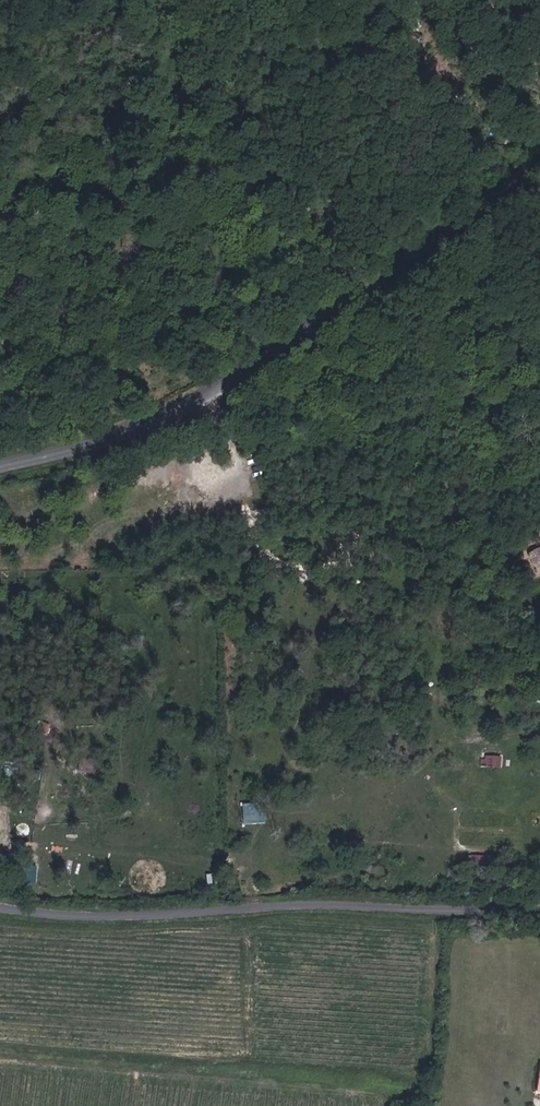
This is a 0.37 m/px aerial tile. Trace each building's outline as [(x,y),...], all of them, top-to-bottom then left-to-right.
[(528,556),(539,572),(539,547),(528,556)] [(480,765),(501,766),(501,755),(480,755),(480,765)] [(245,802),(245,813),(257,814),(258,802),(245,802)]
